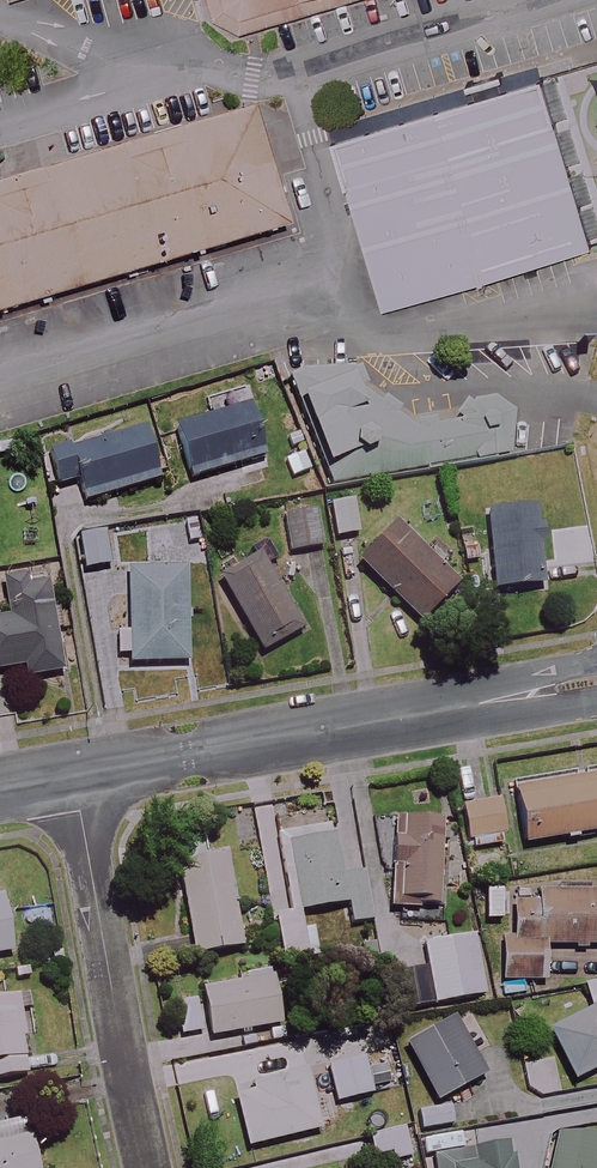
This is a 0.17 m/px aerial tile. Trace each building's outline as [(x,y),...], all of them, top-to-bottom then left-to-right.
[(230,36),(262,26),(344,0),(219,0),(230,36)] [(328,129),(384,304),(596,244),(565,137),(596,128),(596,60),(551,72),(546,61),(328,129)] [(286,221),(249,102),(0,181),(0,311),(286,221)] [(306,381),(349,483),(528,453),(534,425),(508,401),(445,422),(421,415),(387,395),(369,367),(306,381)] [(264,458),(245,388),(228,393),(233,412),(174,428),(188,479),(264,458)] [(158,480),(144,429),(42,457),(49,486),(77,479),(83,501),(158,480)] [(359,534),(353,501),(330,505),(336,538),(359,534)] [(541,587),(534,507),(486,512),(494,591),(541,587)] [(320,547),(312,513),(285,520),(293,553),(320,547)] [(457,585),(395,526),(358,565),(420,624),(457,585)] [(110,567),(106,534),(80,537),(84,570),(110,567)] [(301,632),(262,556),(220,577),(259,653),(301,632)] [(188,662),(185,568),(128,570),(130,632),(117,633),(117,656),(131,656),(131,664),(188,662)] [(45,573),(4,580),(10,620),(0,622),(0,673),(26,669),(27,679),(61,674),(45,573)] [(514,791),(524,846),(596,833),(596,777),(514,791)] [(506,843),(498,800),(461,807),(469,850),(506,843)] [(304,928),(301,913),(344,905),(348,925),(374,920),(365,873),(340,877),(333,837),(326,804),(253,818),(281,966),(320,958),(314,927),(304,928)] [(440,822),(396,821),(395,843),(391,843),(391,905),(439,905),(440,822)] [(242,947),(224,856),(179,865),(197,956),(242,947)] [(539,894),(539,904),(519,904),(520,940),(502,940),(502,982),(546,982),(546,948),(596,948),(596,893),(539,894)] [(1,897),(0,897),(0,955),(13,953),(1,897)] [(485,994),(473,935),(423,944),(428,970),(390,978),(396,1012),(485,994)] [(282,1026),(275,979),(200,991),(201,999),(176,1003),(181,1035),(209,1030),(210,1038),(282,1026)] [(21,1009),(31,1008),(29,995),(0,999),(0,1079),(28,1075),(22,1037),(25,1037),(21,1009)] [(547,1031),(572,1082),(596,1070),(596,1007),(547,1031)] [(484,1076),(454,1022),(410,1047),(440,1100),(484,1076)] [(372,1094),(363,1059),(328,1068),(337,1103),(372,1094)] [(314,1104),(305,1069),(252,1082),(254,1092),(234,1097),(248,1149),(333,1127),(326,1101),(314,1104)] [(460,1105),(419,1111),(422,1129),(463,1123),(460,1105)] [(25,1117),(0,1123),(0,1167),(37,1167),(25,1117)] [(404,1131),(369,1144),(375,1158),(390,1152),(395,1165),(414,1158),(404,1131)] [(463,1131),(424,1138),(427,1158),(434,1157),(436,1167),(513,1167),(508,1143),(467,1151),(463,1131)] [(559,1131),(551,1167),(596,1167),(596,1140),(559,1131)]
